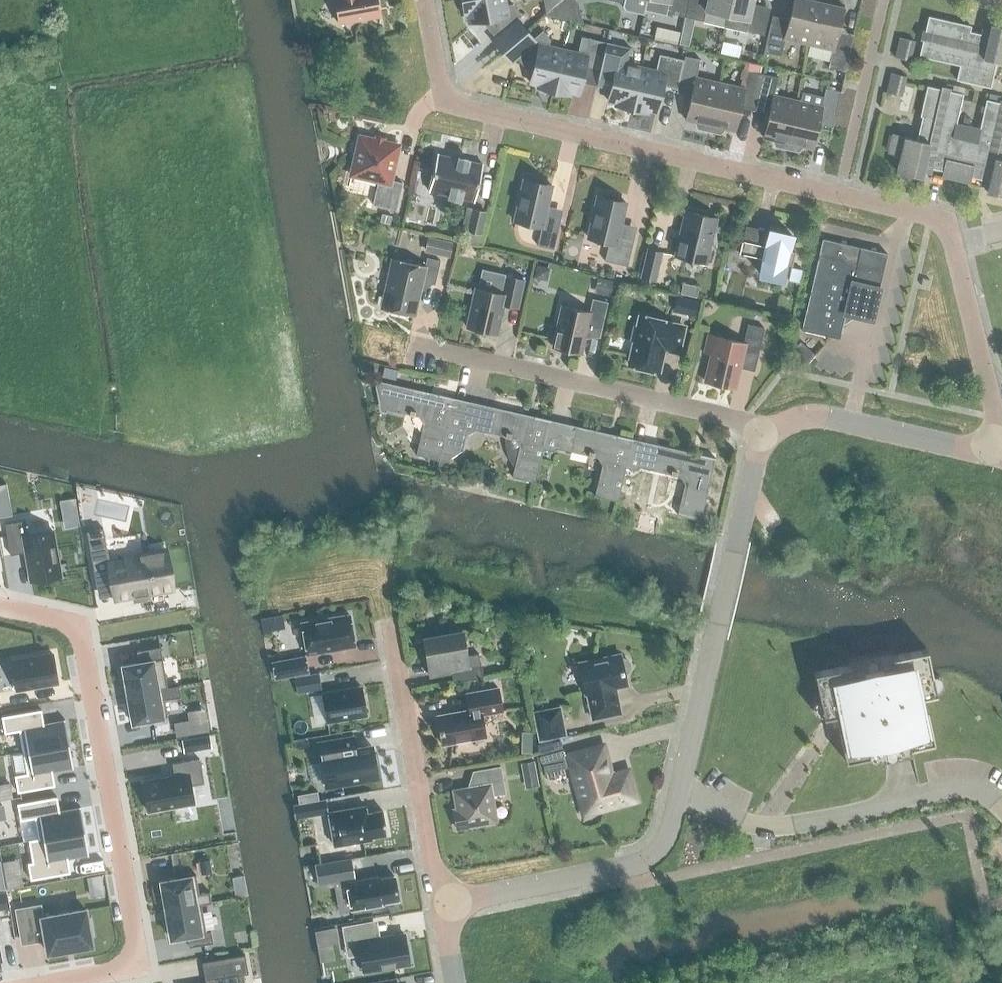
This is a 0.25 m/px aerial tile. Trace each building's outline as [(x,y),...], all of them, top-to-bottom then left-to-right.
[(338,23),(379,16),(376,0),(334,0),(338,23)] [(501,51),(526,30),(516,19),(522,15),(512,4),(506,5),(505,0),(462,0),(464,15),(467,14),(468,22),(483,20),(484,25),(495,37),(492,40),(501,51)] [(623,3),(622,6),(624,10),(643,14),(646,0),(611,0),(623,3)] [(684,17),(688,0),(661,0),(668,2),(666,13),(684,17)] [(724,26),(730,0),(688,0),(684,17),(724,26)] [(724,26),(763,35),(769,11),(751,7),(752,0),(730,0),(724,26)] [(808,43),(818,0),(793,0),(786,29),(770,25),(763,52),(780,56),(785,38),(808,43)] [(808,43),(832,49),(827,71),(844,75),(851,44),(834,40),(842,9),(844,9),(845,8),(833,5),(831,0),(818,0),(808,43)] [(959,65),(956,79),(990,87),(996,61),(1001,63),(1001,27),(991,25),(988,36),(969,31),(970,26),(928,16),(919,56),(959,65)] [(537,87),(553,91),(563,49),(548,46),(550,39),(542,30),(533,39),(526,30),(501,51),(511,63),(517,58),(526,69),(532,71),(529,83),(537,85),(537,87)] [(680,32),(672,31),(669,42),(677,44),(680,32)] [(584,68),(599,71),(605,42),(581,36),(577,53),(563,49),(553,91),(569,94),(570,92),(578,94),(584,68)] [(910,61),(914,42),(898,38),(894,57),(910,61)] [(630,48),(605,42),(599,71),(595,86),(610,89),(607,101),(615,103),(615,105),(631,108),(641,67),(626,64),(630,48)] [(677,89),(678,83),(683,60),(659,54),(655,71),(641,67),(631,108),(647,112),(648,110),(656,112),(662,86),(677,89)] [(697,128),(708,131),(719,83),(696,77),(700,59),(684,56),(683,60),(678,83),(693,86),(686,118),(685,117),(684,119),(695,121),(697,128)] [(741,97),(756,101),(762,74),(747,70),(743,88),(719,83),(708,131),(719,133),(725,128),(735,131),(735,129),(734,129),(741,97)] [(901,97),(906,77),(890,73),(885,93),(901,97)] [(775,146),(786,149),(797,101),(773,95),(777,77),(762,74),(756,101),(771,104),(764,135),(763,135),(762,137),(772,139),(775,146)] [(986,99),(979,128),(956,123),(962,94),(926,86),(920,116),(922,116),(916,140),(906,138),(906,137),(892,134),(888,152),(900,155),(896,171),(921,177),(924,166),(943,170),(941,176),(969,182),(970,177),(989,181),(987,192),(1001,195),(1001,103),(986,99)] [(797,101),(786,149),(797,151),(803,146),(813,148),(813,147),(812,146),(819,115),(834,119),(840,91),(825,88),(823,96),(802,92),(799,101),(797,101)] [(372,205),(396,210),(402,183),(390,180),(398,145),(359,136),(350,175),(377,181),(372,205)] [(436,154),(428,191),(448,195),(448,197),(460,200),(460,198),(474,201),(482,164),(468,161),(468,160),(458,158),(457,159),(436,154)] [(529,180),(523,179),(514,221),(541,227),(537,245),(553,249),(560,218),(545,214),(551,186),(546,184),(547,181),(538,177),(529,177),(529,180)] [(608,242),(604,261),(627,266),(634,235),(618,231),(625,202),(620,201),(621,198),(612,194),(603,194),(603,197),(597,196),(588,238),(608,242)] [(479,245),(481,235),(487,211),(472,208),(466,231),(471,232),(469,243),(479,245)] [(675,255),(706,263),(709,249),(711,250),(716,242),(715,232),(713,232),(716,218),(685,211),(675,255)] [(390,225),(391,216),(381,214),(379,222),(390,225)] [(759,274),(782,279),(785,264),(792,266),(795,252),(788,251),(792,236),(768,230),(765,246),(741,240),(739,253),(762,258),(759,274)] [(424,252),(449,258),(453,242),(428,237),(424,252)] [(801,330),(839,339),(845,313),(871,320),(887,253),(822,238),(801,330)] [(647,247),(640,277),(656,281),(663,251),(647,247)] [(434,284),(440,260),(426,257),(424,266),(392,259),(381,308),(414,315),(419,291),(420,291),(422,282),(434,284)] [(546,281),(549,268),(537,265),(534,278),(546,281)] [(799,283),(802,270),(791,268),(788,280),(799,283)] [(523,280),(505,276),(502,294),(475,288),(466,327),(497,334),(504,305),(517,308),(523,280)] [(929,280),(922,278),(920,286),(927,288),(929,280)] [(603,279),(600,294),(610,297),(613,282),(603,279)] [(678,296),(674,311),(693,316),(697,301),(678,296)] [(552,347),(581,353),(587,326),(601,329),(607,302),(592,299),(589,312),(561,306),(552,347)] [(634,341),(629,364),(658,371),(663,348),(677,351),(683,327),(669,323),(669,322),(640,315),(637,326),(634,326),(631,340),(634,341)] [(705,382),(734,388),(739,367),(754,371),(764,328),(747,324),(743,343),(708,335),(704,353),(711,354),(705,382)] [(802,368),(811,358),(797,345),(788,355),(802,368)] [(439,460),(440,456),(447,427),(460,430),(466,405),(453,402),(454,398),(438,394),(437,398),(379,385),(383,409),(414,416),(415,412),(422,413),(427,423),(423,442),(418,445),(416,455),(439,460)] [(462,450),(465,435),(474,429),(479,408),(466,405),(460,430),(447,427),(440,456),(449,458),(462,450)] [(492,411),(479,408),(474,429),(487,432),(492,411)] [(492,411),(487,432),(504,436),(505,447),(508,458),(514,467),(512,477),(535,482),(542,449),(549,424),(549,420),(534,416),(533,420),(492,411)] [(549,424),(542,449),(553,451),(556,448),(561,427),(549,424)] [(575,430),(561,427),(556,448),(570,451),(575,430)] [(625,467),(631,443),(632,439),(616,435),(616,439),(575,430),(570,451),(592,456),(593,452),(600,454),(606,463),(601,483),(596,486),(594,496),(617,501),(625,467)] [(625,467),(635,470),(639,467),(644,446),(631,443),(625,467)] [(657,449),(644,446),(639,467),(652,470),(657,449)] [(657,449),(652,470),(675,475),(676,471),(683,473),(688,482),(684,502),(679,505),(677,515),(700,520),(714,459),(715,458),(699,454),(698,458),(657,449)] [(77,512),(62,515),(64,527),(79,524),(77,512)] [(25,520),(4,523),(10,555),(25,552),(31,581),(60,576),(52,530),(27,535),(25,520)] [(103,529),(87,531),(95,578),(110,576),(114,595),(114,599),(133,596),(134,599),(149,597),(148,593),(173,589),(166,549),(109,560),(103,529)] [(307,654),(355,646),(349,614),(302,622),(307,654)] [(451,671),(453,683),(482,678),(478,654),(466,656),(462,632),(423,639),(429,675),(451,671)] [(138,662),(122,665),(127,694),(163,688),(163,689),(167,688),(162,658),(160,647),(136,651),(138,662)] [(933,742),(924,696),(936,694),(926,649),(814,672),(823,717),(831,716),(835,724),(837,723),(845,761),(933,742)] [(53,654),(11,662),(16,690),(58,683),(53,654)] [(587,694),(592,719),(620,713),(615,688),(626,685),(624,675),(628,671),(630,667),(629,662),(625,659),(620,657),(620,654),(578,663),(585,694),(587,694)] [(275,678),(306,672),(303,657),(273,662),(275,678)] [(297,693),(321,689),(318,673),(294,678),(297,693)] [(163,688),(127,694),(132,723),(168,716),(165,700),(180,697),(178,686),(167,688),(163,689),(163,688)] [(327,721),(367,714),(362,687),(322,694),(327,721)] [(439,732),(442,745),(485,737),(481,715),(501,711),(497,688),(466,693),(469,710),(437,715),(439,728),(438,728),(439,732)] [(566,735),(560,706),(533,711),(539,740),(566,735)] [(41,709),(1,716),(4,733),(19,731),(23,752),(69,744),(64,719),(63,719),(63,721),(44,724),(41,709)] [(176,739),(191,736),(189,723),(174,725),(176,739)] [(531,752),(532,735),(519,734),(518,752),(531,752)] [(321,742),(328,786),(379,777),(374,745),(358,748),(356,736),(321,742)] [(610,776),(602,746),(564,757),(559,738),(537,744),(546,777),(564,772),(563,767),(571,765),(577,788),(582,787),(589,812),(606,807),(610,808),(617,806),(620,803),(635,799),(627,771),(610,776)] [(183,742),(185,755),(197,753),(195,740),(183,742)] [(27,773),(14,775),(17,792),(55,786),(52,771),(71,767),(72,769),(73,768),(69,744),(23,752),(27,773)] [(174,776),(142,781),(148,812),(194,803),(191,785),(204,783),(199,759),(172,764),(174,776)] [(522,775),(536,773),(534,761),(520,764),(522,775)] [(500,767),(472,771),(475,787),(454,791),(457,810),(453,810),(456,829),(482,824),(481,823),(495,820),(491,796),(505,793),(500,767)] [(0,785),(0,800),(11,798),(9,784),(0,785)] [(298,804),(319,800),(317,792),(297,795),(298,804)] [(57,796),(17,803),(20,820),(34,818),(38,838),(38,839),(84,831),(80,806),(78,807),(79,808),(59,811),(57,796)] [(307,802),(309,817),(328,814),(325,799),(307,802)] [(372,839),(371,837),(387,834),(383,811),(367,813),(366,806),(329,812),(334,846),(372,839)] [(32,862),(28,863),(31,880),(70,873),(67,858),(87,854),(87,856),(88,855),(84,831),(38,839),(38,838),(28,840),(32,862)] [(317,884),(354,878),(351,858),(314,865),(317,884)] [(209,859),(199,861),(201,874),(211,872),(209,859)] [(50,895),(93,890),(91,875),(48,879),(50,895)] [(196,875),(160,881),(165,910),(201,903),(201,905),(211,903),(209,892),(199,893),(196,875)] [(381,876),(349,882),(354,909),(385,904),(385,902),(400,900),(396,875),(381,878),(381,876)] [(41,883),(8,887),(9,901),(42,898),(41,883)] [(201,903),(165,910),(170,938),(187,936),(189,947),(213,943),(210,931),(206,932),(201,905),(201,903)] [(40,905),(15,909),(21,941),(37,938),(37,934),(44,933),(45,941),(47,953),(64,950),(66,949),(73,948),(75,948),(91,945),(90,936),(94,935),(91,917),(87,918),(85,909),(42,917),(40,905)] [(340,910),(324,913),(326,924),(342,922),(340,910)] [(361,954),(364,972),(409,964),(404,934),(373,939),(370,922),(342,927),(347,957),(361,954)] [(315,932),(320,963),(329,961),(325,939),(338,936),(337,927),(315,932)] [(238,975),(248,973),(244,954),(201,962),(205,982),(239,982),(238,975)]
